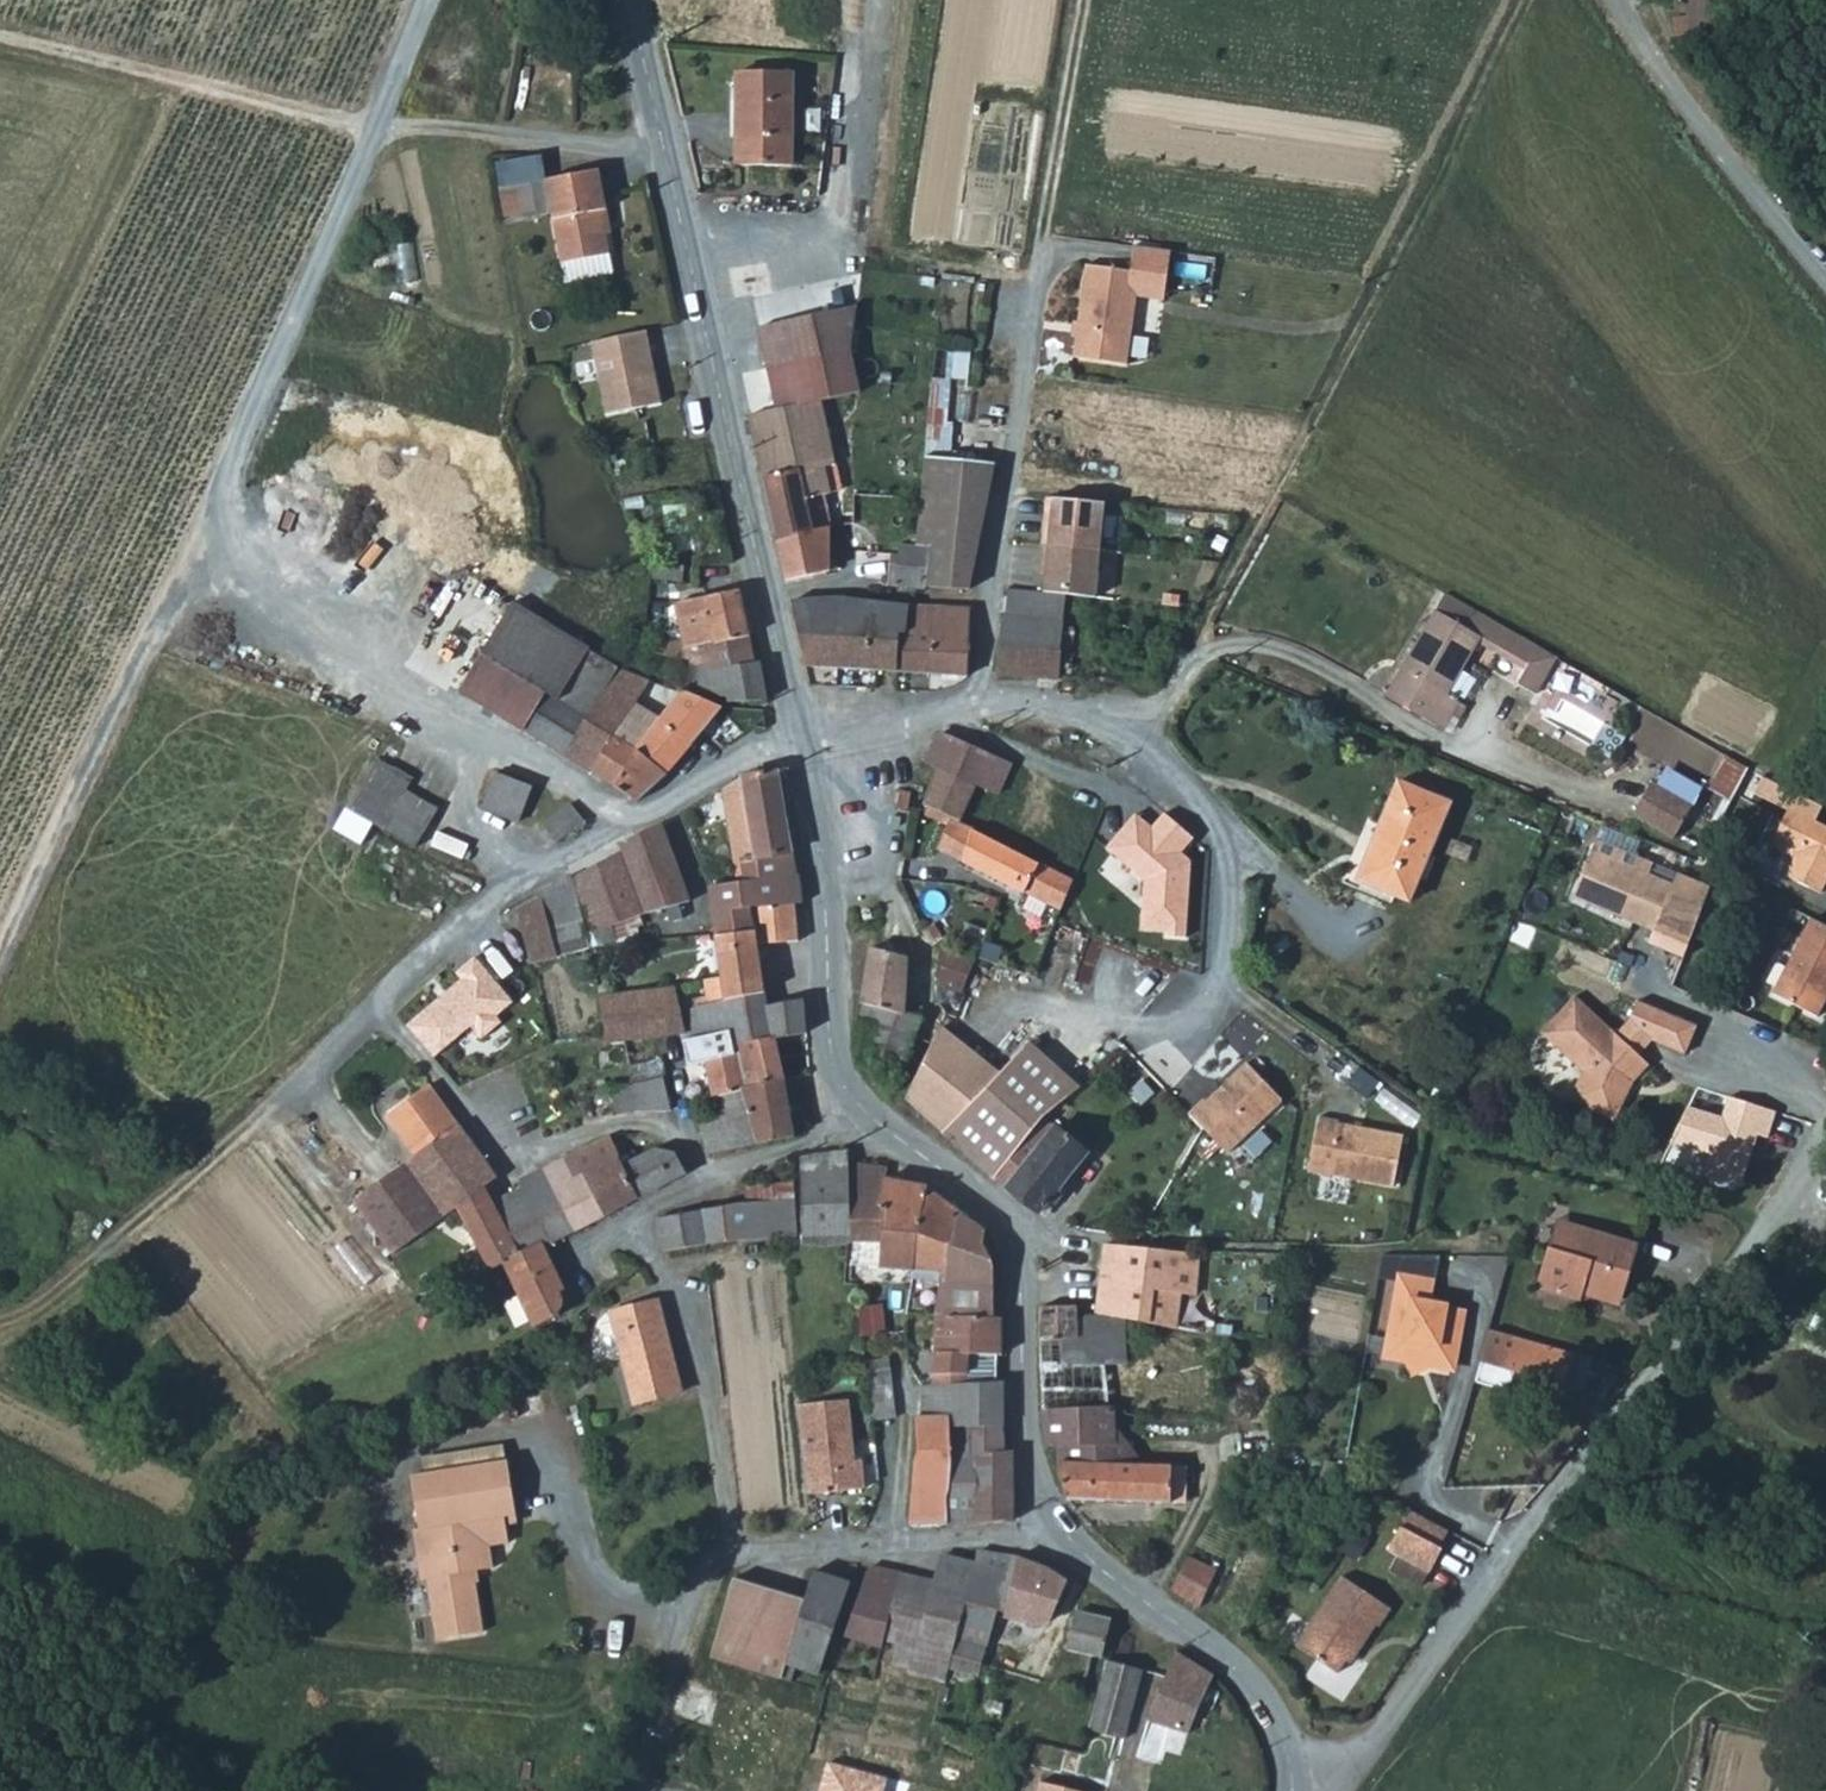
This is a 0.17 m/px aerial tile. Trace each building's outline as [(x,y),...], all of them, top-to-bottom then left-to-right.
[(1689,34),(1723,29),(1719,0),(1685,0),(1689,34)] [(794,161),(795,77),(737,76),(737,150),(794,161)] [(737,168),(794,170),(794,161),(737,150),(737,168)] [(609,212),(601,172),(545,182),(563,266),(611,256),(602,213),(609,212)] [(1131,271),(1086,265),(1073,358),(1127,365),(1136,297),(1164,301),(1171,251),(1134,246),(1131,271)] [(857,307),(763,324),(781,407),(752,414),(781,543),(833,530),(829,495),(833,494),(832,486),(842,485),(822,400),(862,389),(853,350),(857,307)] [(652,329),(598,340),(613,411),(667,400),(652,329)] [(968,379),(971,347),(939,344),(929,449),(948,451),(955,378),(968,379)] [(927,457),(921,516),(984,521),(995,464),(927,457)] [(1109,507),(1053,502),(1044,590),(1057,591),(1069,592),(1101,594),(1109,507)] [(919,546),(934,547),(929,586),(970,590),(984,521),(921,516),(919,546)] [(781,543),(790,582),(833,571),(833,530),(781,543)] [(899,578),(898,586),(914,588),(929,589),(929,586),(934,547),(919,546),(901,545),(900,556),(899,570),(899,578)] [(883,554),(882,568),(899,570),(900,556),(883,554)] [(890,578),(889,586),(898,586),(899,578),(890,578)] [(684,656),(692,655),(712,651),(714,662),(756,660),(750,631),(742,587),(678,602),(688,645),(657,637),(653,648),(684,656)] [(1456,712),(1465,717),(1473,704),(1451,691),(1485,635),(1497,613),(1452,587),(1391,693),(1448,726),(1456,712)] [(1044,590),(1019,588),(1011,588),(1008,615),(1005,615),(1002,673),(1072,678),(1075,635),(1066,634),(1069,592),(1057,591),(1044,590)] [(795,602),(808,664),(899,670),(902,631),(911,632),(913,604),(840,594),(795,602)] [(461,687),(561,750),(620,669),(514,602),(461,687)] [(902,631),(899,670),(969,674),(973,606),(913,604),(911,632),(902,631)] [(1485,635),(1532,662),(1545,640),(1497,613),(1485,635)] [(1523,678),(1540,688),(1562,650),(1545,640),(1532,662),(1523,678)] [(692,655),(692,689),(731,692),(730,698),(769,696),(763,660),(756,660),(714,662),(712,651),(692,655)] [(639,702),(653,681),(621,668),(620,669),(561,750),(594,771),(616,736),(639,702)] [(666,716),(639,702),(616,736),(671,773),(727,701),(685,690),(666,716)] [(958,817),(964,820),(981,783),(1002,794),(1015,762),(944,732),(929,762),(943,768),(929,804),(958,817)] [(616,736),(594,771),(639,800),(671,773),(616,736)] [(1723,755),(1707,787),(1730,798),(1747,766),(1723,755)] [(498,771),(521,781),(526,766),(504,756),(498,771)] [(348,799),(346,809),(384,828),(407,791),(412,783),(371,760),(348,799)] [(525,783),(534,787),(540,772),(526,766),(521,781),(498,771),(492,785),(520,796),(525,783)] [(745,862),(749,884),(715,887),(719,932),(760,928),(759,905),(798,902),(802,901),(806,901),(781,770),(747,776),(725,791),(739,863),(745,862)] [(1697,800),(1656,776),(1637,809),(1679,832),(1697,800)] [(1398,780),(1380,824),(1368,820),(1343,883),(1357,888),(1360,880),(1410,899),(1450,801),(1398,780)] [(520,796),(528,804),(534,787),(525,783),(520,796)] [(520,796),(492,785),(484,806),(521,821),(528,804),(520,796)] [(384,828),(414,848),(436,807),(407,791),(384,828)] [(545,822),(559,839),(587,817),(572,800),(545,822)] [(1789,800),(1769,837),(1792,849),(1783,866),(1817,885),(1823,874),(1825,869),(1825,820),(1789,800)] [(1186,932),(1188,861),(1182,853),(1194,837),(1164,813),(1151,826),(1134,812),(1105,848),(1143,880),(1141,929),(1186,932)] [(1063,910),(1075,880),(977,829),(978,827),(964,820),(958,817),(942,847),(1028,892),(1035,879),(1047,885),(1042,899),(1063,910)] [(650,911),(690,901),(662,824),(625,842),(650,911)] [(1714,887),(1598,840),(1574,899),(1657,932),(1663,919),(1697,933),(1714,887)] [(626,853),(648,911),(650,911),(625,842),(623,843),(626,853)] [(578,875),(603,929),(648,911),(626,853),(578,875)] [(560,948),(558,936),(592,928),(574,869),(543,887),(545,892),(516,906),(529,955),(560,948)] [(767,992),(761,943),(802,938),(798,902),(759,905),(760,928),(719,932),(717,933),(720,974),(702,976),(705,1001),(767,992)] [(1813,916),(1773,990),(1817,1014),(1825,998),(1825,922),(1813,916)] [(976,959),(982,945),(969,940),(963,953),(976,959)] [(926,1013),(906,1009),(910,953),(875,946),(864,1021),(874,1023),(918,1032),(926,1013)] [(463,980),(409,1026),(439,1062),(476,1030),(484,1040),(504,1024),(500,1018),(519,1003),(479,958),(458,972),(463,980)] [(686,1030),(687,1036),(734,1027),(738,1045),(808,1031),(806,997),(768,1004),(767,992),(705,1001),(682,1006),(680,1003),(645,1003),(648,987),(607,990),(613,1036),(686,1030)] [(605,1037),(613,1036),(607,990),(600,991),(605,1037)] [(1616,1035),(1575,996),(1541,1033),(1584,1073),(1570,1100),(1614,1122),(1628,1094),(1626,1083),(1633,1082),(1649,1065),(1638,1055),(1616,1035)] [(1697,1026),(1638,1001),(1630,1020),(1652,1041),(1685,1055),(1697,1026)] [(1652,1041),(1630,1020),(1616,1035),(1638,1055),(1652,1041)] [(874,1023),(869,1040),(911,1050),(918,1032),(874,1023)] [(718,1094),(787,1077),(781,1046),(810,1041),(808,1031),(738,1045),(734,1027),(687,1036),(692,1061),(711,1057),(709,1061),(716,1094),(718,1094)] [(909,1097),(946,1131),(1001,1076),(981,1057),(984,1052),(944,1027),(909,1097)] [(643,1052),(641,1037),(626,1039),(628,1054),(643,1052)] [(612,1040),(615,1068),(630,1067),(628,1054),(626,1039),(612,1040)] [(869,1040),(863,1059),(901,1072),(911,1050),(869,1040)] [(1047,1117),(1081,1087),(1035,1042),(1001,1076),(946,1131),(999,1179),(1047,1117)] [(1288,1101),(1250,1062),(1191,1113),(1231,1154),(1288,1101)] [(669,1074),(631,1081),(599,1089),(604,1104),(617,1102),(620,1112),(673,1107),(669,1074)] [(718,1094),(721,1108),(725,1121),(757,1113),(764,1141),(797,1133),(787,1077),(718,1094)] [(433,1223),(501,1177),(435,1086),(414,1090),(387,1110),(419,1154),(389,1175),(433,1223)] [(1720,1115),(1687,1106),(1676,1147),(1708,1156),(1704,1176),(1742,1185),(1759,1133),(1769,1136),(1775,1109),(1727,1097),(1720,1115)] [(757,1113),(725,1121),(721,1108),(701,1113),(712,1153),(764,1141),(757,1113)] [(1044,1212),(1090,1150),(1047,1117),(999,1179),(1044,1212)] [(1406,1135),(1322,1119),(1312,1173),(1397,1190),(1406,1135)] [(579,1181),(592,1174),(624,1159),(614,1137),(569,1158),(579,1181)] [(641,1196),(688,1171),(680,1153),(661,1146),(626,1164),(641,1196)] [(859,1284),(861,1284),(871,1283),(870,1268),(919,1267),(921,1241),(924,1214),(930,1188),(888,1177),(891,1167),(855,1162),(855,1151),(806,1155),(806,1241),(854,1240),(859,1284)] [(569,1158),(548,1168),(579,1228),(610,1212),(592,1174),(579,1181),(569,1158)] [(624,1159),(592,1174),(610,1212),(641,1196),(626,1164),(624,1159)] [(553,1242),(579,1228),(548,1168),(524,1180),(527,1186),(551,1239),(553,1242)] [(389,1175),(356,1196),(394,1249),(433,1223),(389,1175)] [(499,1199),(523,1252),(544,1242),(551,1239),(527,1186),(499,1199)] [(944,1281),(942,1313),(997,1314),(995,1263),(984,1243),(988,1229),(930,1188),(924,1214),(921,1241),(919,1267),(918,1277),(944,1281)] [(494,1190),(464,1207),(494,1266),(507,1260),(523,1252),(499,1199),(494,1190)] [(776,1249),(775,1234),(786,1233),(799,1232),(798,1197),(740,1201),(706,1208),(710,1241),(747,1236),(749,1253),(776,1249)] [(660,1218),(666,1246),(710,1241),(706,1208),(660,1218)] [(1561,1245),(1637,1260),(1643,1240),(1569,1218),(1561,1245)] [(507,1260),(522,1288),(558,1269),(544,1242),(523,1252),(507,1260)] [(1139,1319),(1194,1328),(1200,1252),(1110,1243),(1102,1313),(1139,1319)] [(1542,1283),(1587,1297),(1592,1282),(1628,1293),(1637,1260),(1561,1245),(1553,1243),(1542,1283)] [(558,1269),(522,1288),(539,1323),(562,1312),(561,1309),(566,1299),(565,1290),(568,1288),(558,1269)] [(1401,1273),(1390,1334),(1399,1336),(1409,1359),(1414,1371),(1432,1363),(1452,1367),(1456,1346),(1458,1347),(1466,1306),(1433,1300),(1437,1279),(1401,1273)] [(684,1390),(660,1297),(611,1309),(635,1402),(684,1390)] [(1111,1363),(1140,1365),(1139,1319),(1102,1313),(1090,1313),(1090,1305),(1044,1305),(1044,1365),(1080,1365),(1081,1361),(1111,1363)] [(945,1351),(942,1380),(999,1379),(999,1351),(1006,1350),(1004,1314),(997,1314),(942,1313),(930,1312),(929,1326),(940,1327),(938,1350),(945,1351)] [(878,1315),(865,1314),(867,1334),(879,1333),(878,1315)] [(1493,1326),(1475,1381),(1564,1409),(1581,1354),(1493,1326)] [(1390,1334),(1386,1354),(1409,1359),(1399,1336),(1390,1334)] [(871,1359),(874,1387),(897,1384),(893,1357),(871,1359)] [(1112,1405),(1111,1363),(1081,1361),(1080,1365),(1044,1365),(1047,1407),(1112,1405)] [(1007,1379),(999,1379),(942,1380),(930,1381),(930,1413),(953,1413),(953,1425),(976,1424),(1007,1424),(1007,1379)] [(874,1387),(878,1419),(900,1417),(897,1384),(874,1387)] [(796,1406),(809,1494),(864,1487),(853,1400),(796,1406)] [(1049,1444),(1059,1444),(1063,1444),(1121,1441),(1120,1421),(1120,1405),(1112,1405),(1047,1407),(1049,1444)] [(950,1493),(954,1493),(953,1425),(953,1413),(930,1413),(921,1413),(921,1454),(917,1464),(914,1524),(952,1522),(950,1493)] [(1120,1421),(1121,1441),(1063,1444),(1064,1460),(1149,1463),(1122,1421),(1120,1421)] [(1009,1450),(978,1451),(976,1424),(953,1425),(954,1493),(950,1493),(952,1522),(983,1520),(982,1487),(1017,1483),(1016,1450),(1009,1450)] [(1007,1424),(976,1424),(978,1451),(1009,1450),(1007,1424)] [(526,1512),(517,1457),(421,1472),(429,1525),(424,1526),(428,1553),(433,1553),(446,1635),(493,1628),(487,1579),(483,1579),(481,1566),(503,1563),(500,1543),(519,1540),(515,1513),(526,1512)] [(1190,1496),(1191,1464),(1149,1463),(1064,1460),(1074,1497),(1174,1500),(1190,1496)] [(1017,1483),(982,1487),(983,1520),(1018,1517),(1017,1483)] [(1414,1511),(1406,1527),(1443,1546),(1452,1531),(1414,1511)] [(1404,1525),(1391,1549),(1433,1572),(1446,1548),(1443,1546),(1406,1527),(1404,1525)] [(974,1604),(1012,1610),(1022,1555),(983,1548),(981,1559),(974,1604)] [(1011,1614),(1038,1620),(1049,1565),(1043,1562),(1022,1555),(1012,1610),(1011,1614)] [(916,1665),(914,1670),(951,1679),(955,1667),(985,1675),(993,1645),(962,1636),(970,1603),(974,1604),(981,1559),(953,1556),(948,1580),(906,1571),(889,1637),(903,1641),(898,1660),(916,1665)] [(1207,1604),(1223,1568),(1194,1556),(1179,1588),(1207,1604)] [(874,1565),(851,1633),(887,1645),(889,1637),(906,1571),(874,1565)] [(1049,1565),(1038,1620),(1051,1623),(1056,1618),(1075,1578),(1049,1565)] [(825,1673),(856,1580),(818,1568),(810,1597),(791,1662),(825,1673)] [(748,1664),(773,1586),(740,1576),(716,1655),(748,1664)] [(1395,1609),(1346,1576),(1300,1645),(1341,1673),(1354,1652),(1360,1656),(1395,1609)] [(791,1662),(810,1597),(773,1586),(748,1664),(787,1676),(791,1662)] [(1111,1653),(1119,1620),(1083,1611),(1074,1645),(1111,1653)] [(1156,1717),(1199,1729),(1221,1673),(1183,1648),(1156,1717)] [(1133,1737),(1149,1668),(1114,1659),(1098,1728),(1133,1737)] [(1008,1716),(1013,1702),(996,1697),(992,1711),(1008,1716)] [(1045,1779),(1042,1790),(1091,1790),(1045,1779)]
